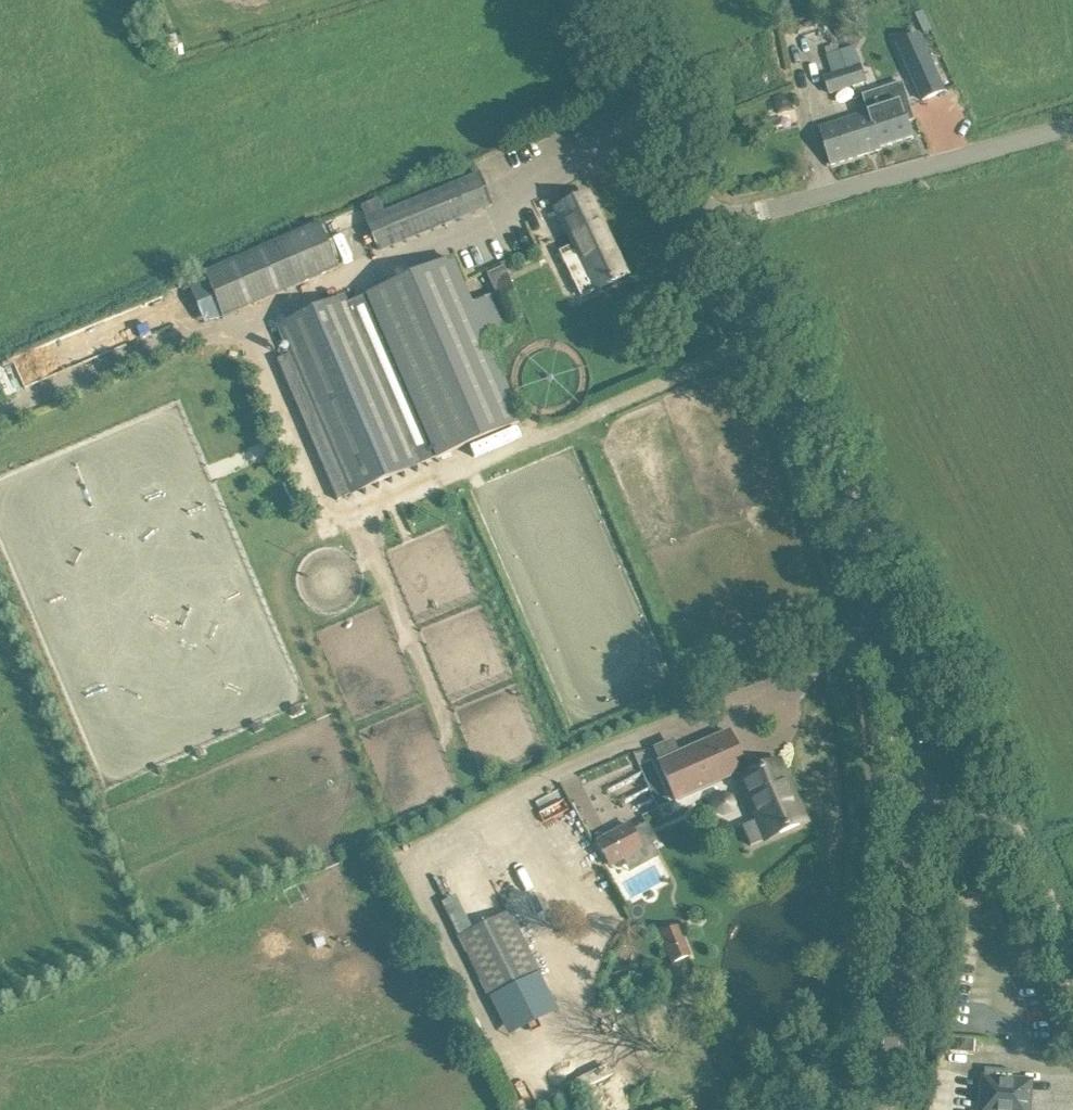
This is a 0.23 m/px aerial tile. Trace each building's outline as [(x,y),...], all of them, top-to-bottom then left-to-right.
[(837,11),(828,14),(831,20),(839,17),(837,11)] [(168,41),(160,43),(163,57),(163,58),(184,54),(183,52),(182,44),(178,44),(175,33),(170,34),(166,35),(168,41)] [(905,59),(923,100),(945,91),(926,49),(905,59)] [(862,65),(824,77),(830,94),(867,82),(862,65)] [(869,113),(820,128),(832,165),(881,149),(881,146),(913,136),(909,121),(914,120),(902,83),(863,96),(869,113)] [(361,209),(379,251),(491,204),(478,174),(384,214),(378,201),(361,209)] [(559,252),(580,297),(626,275),(616,252),(611,255),(603,238),(608,236),(588,194),(556,210),(571,246),(559,252)] [(318,223),(202,273),(222,318),(337,268),(318,223)] [(276,359),(337,500),(520,421),(483,334),(506,325),(493,295),(470,305),(450,259),(345,304),(342,297),(277,325),(289,353),(276,359)] [(500,269),(488,272),(495,293),(507,289),(500,269)] [(660,761),(659,761),(676,800),(677,800),(677,799),(737,773),(739,778),(757,819),(754,820),(741,825),(750,845),(770,836),(784,831),(804,822),(797,805),(792,808),(773,765),(747,776),(744,770),(745,770),(728,731),(726,732),(679,753),(660,761)] [(610,865),(641,849),(628,825),(597,842),(610,865)] [(540,971),(510,911),(457,937),(487,997),(498,992),(503,1002),(534,987),(529,976),(540,971)] [(660,935),(672,962),(688,956),(677,928),(660,935)] [(985,1078),(983,1105),(1003,1106),(1003,1109),(1029,1109),(1031,1082),(985,1078)]
